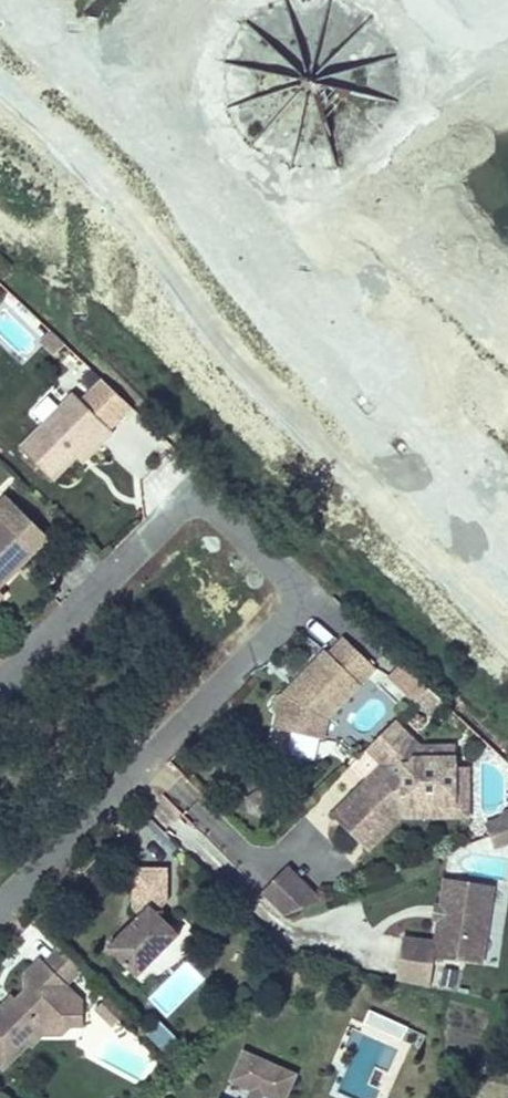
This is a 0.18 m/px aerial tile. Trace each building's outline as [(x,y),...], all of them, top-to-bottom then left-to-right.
[(504,291),(497,284),(507,272),(507,20),(453,79),(478,102),(423,162),(417,157),(407,167),(413,172),(363,225),(362,224),(350,237),(375,261),(387,248),(465,320),(466,319),(507,358),(507,295),(504,291)] [(329,168),(329,152),(303,152),(303,168),(329,168)] [(504,291),(507,288),(507,272),(497,284),(504,291)] [(63,343),(48,329),(38,340),(53,354),(63,343)] [(50,480),(74,456),(91,439),(97,445),(110,431),(72,393),(17,448),(50,480)] [(143,429),(129,414),(117,427),(131,441),(143,429)] [(80,462),(97,445),(91,439),(74,456),(80,462)] [(14,570),(10,566),(15,560),(19,564),(32,552),(28,547),(42,534),(5,497),(0,502),(0,583),(14,570)] [(32,552),(46,538),(42,534),(28,547),(32,552)] [(19,564),(15,560),(10,566),(14,570),(19,564)] [(276,702),(274,713),(278,719),(288,734),(322,741),(325,726),(375,674),(343,644),(328,660),(325,657),(298,685),(304,691),(293,703),(283,700),(276,702)] [(407,661),(393,674),(429,709),(442,695),(407,661)] [(283,700),(293,703),(304,691),(298,685),(283,700)] [(288,734),(278,719),(275,732),(288,734)] [(411,756),(410,745),(410,738),(392,721),(365,748),(381,763),(335,810),(364,837),(383,818),(386,821),(399,808),(399,807),(406,807),(406,810),(422,810),(421,803),(454,803),(453,765),(453,756),(411,756)] [(410,745),(411,756),(453,756),(453,745),(410,745)] [(466,815),(466,765),(453,765),(454,803),(421,803),(422,810),(406,810),(406,807),(399,807),(399,808),(386,821),(383,818),(364,837),(335,810),(332,813),(368,849),(399,816),(466,815)] [(488,822),(493,835),(507,829),(507,814),(488,822)] [(507,843),(507,829),(493,835),(497,847),(507,843)] [(324,899),(291,867),(281,877),(310,905),(324,899)] [(167,902),(167,869),(132,869),(133,910),(140,917),(108,950),(138,979),(180,935),(157,913),(167,902)] [(493,883),(444,876),(436,938),(403,933),(397,975),(430,980),(433,956),(481,962),(493,883)] [(310,905),(281,877),(265,893),(286,914),(310,905)] [(440,904),(433,903),(431,917),(438,918),(439,913),(440,904)] [(18,999),(10,1007),(5,1003),(0,1008),(0,1062),(5,1068),(31,1042),(29,1040),(27,1038),(42,1023),(69,1023),(82,1023),(82,998),(66,982),(82,967),(61,946),(45,962),(42,959),(26,974),(27,990),(18,999)] [(128,1011),(110,993),(98,1005),(116,1023),(128,1011)] [(14,994),(5,1003),(10,1007),(18,999),(14,994)] [(169,1051),(182,1035),(161,1018),(148,1034),(169,1051)] [(69,1023),(42,1023),(27,1038),(29,1040),(31,1042),(33,1043),(45,1031),(65,1031),(69,1023)] [(246,1055),(234,1081),(251,1089),(247,1097),(262,1097),(265,1091),(280,1097),(286,1097),(295,1077),(246,1055)]
